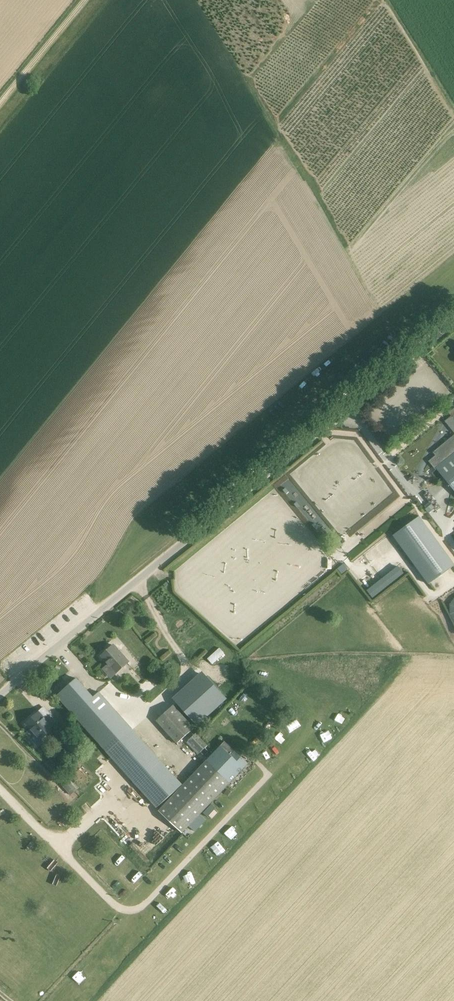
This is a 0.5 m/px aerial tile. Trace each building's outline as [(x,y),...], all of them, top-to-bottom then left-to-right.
[(450,412),(452,416),(446,421),(453,431),(453,409),(450,412)] [(431,461),(436,468),(453,490),(453,437),(435,452),(438,456),(431,461)] [(393,535),(429,584),(453,566),(453,565),(434,538),(419,517),(396,533),(393,535)] [(342,574),(348,569),(343,564),(337,569),(342,574)] [(129,661),(114,645),(102,656),(109,664),(104,669),(111,677),(129,661)] [(158,686),(168,678),(160,669),(151,676),(158,686)] [(226,699),(205,677),(176,704),(196,726),(226,699)] [(99,692),(94,697),(88,690),(87,691),(85,689),(83,687),(84,686),(80,682),(77,678),(58,696),(74,715),(74,714),(157,807),(183,784),(99,692)] [(234,715),(239,710),(232,703),(227,709),(234,715)] [(61,725),(45,707),(25,724),(31,730),(26,734),(37,746),(61,725)] [(175,707),(157,723),(178,746),(196,730),(175,707)] [(222,729),(227,724),(219,716),(214,721),(222,729)] [(286,726),(296,729),(299,721),(289,718),(286,726)] [(321,745),(327,739),(321,733),(315,738),(321,745)] [(208,747),(197,735),(189,742),(200,754),(208,747)] [(215,752),(160,810),(183,832),(245,767),(241,763),(221,745),(215,752)] [(278,792),(288,782),(280,775),(271,785),(278,792)] [(71,796),(78,791),(65,777),(59,782),(71,796)] [(207,817),(209,815),(214,810),(216,808),(212,804),(203,813),(207,817)]
